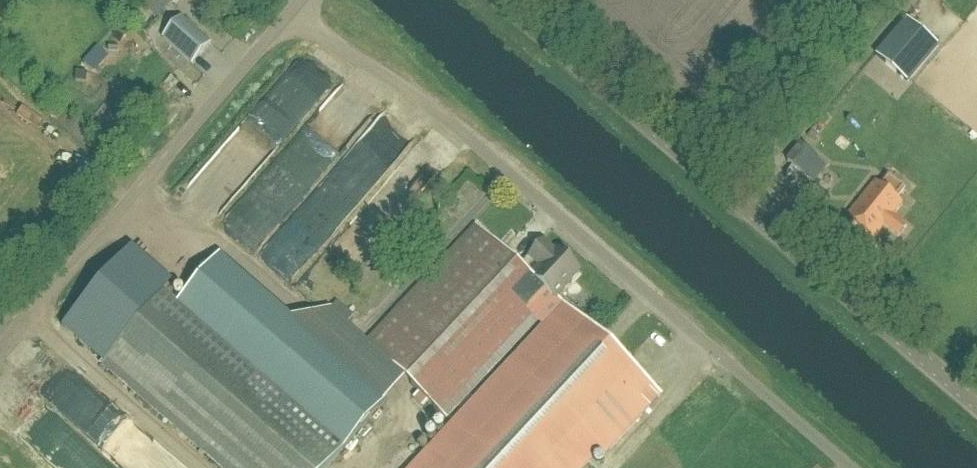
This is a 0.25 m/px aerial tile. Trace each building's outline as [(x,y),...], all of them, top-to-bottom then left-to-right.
[(172,9),(180,0),(162,0),(172,9)] [(210,45),(181,19),(161,40),(191,67),(210,45)] [(908,22),(877,58),(909,86),(940,49),(908,22)] [(317,260),(404,164),(369,133),(261,253),(285,274),(306,250),(317,260)] [(826,167),(798,147),(786,165),(814,185),(826,167)] [(901,205),(875,184),(847,220),(873,241),(901,205)] [(247,199),(228,222),(262,252),(281,229),(247,199)] [(450,424),(537,327),(546,335),(426,467),(587,467),(600,453),(608,459),(661,400),(556,305),(570,289),(569,288),(580,276),(556,254),(555,256),(544,246),(521,272),(473,228),(366,346),(450,424)] [(219,254),(177,304),(163,292),(173,281),(132,244),(60,326),(218,467),(328,467),(387,399),(219,254)] [(101,427),(112,409),(37,361),(25,380),(101,427)]
